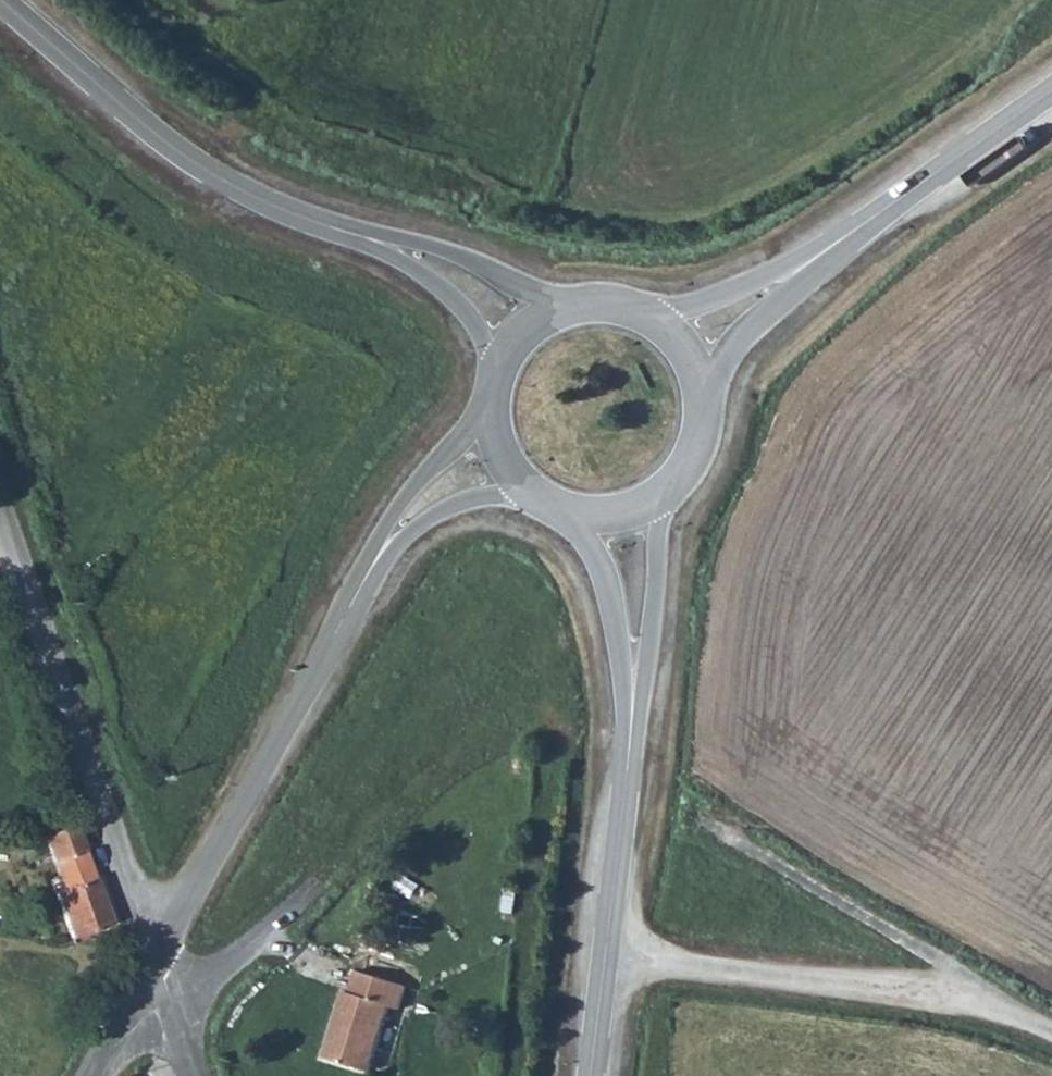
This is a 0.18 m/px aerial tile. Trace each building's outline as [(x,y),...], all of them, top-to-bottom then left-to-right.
[(112,924),(76,824),(35,839),(71,939),(112,924)] [(401,1009),(407,987),(357,972),(350,993),(345,992),(325,1059),(370,1073),(391,1006),(401,1009)]
